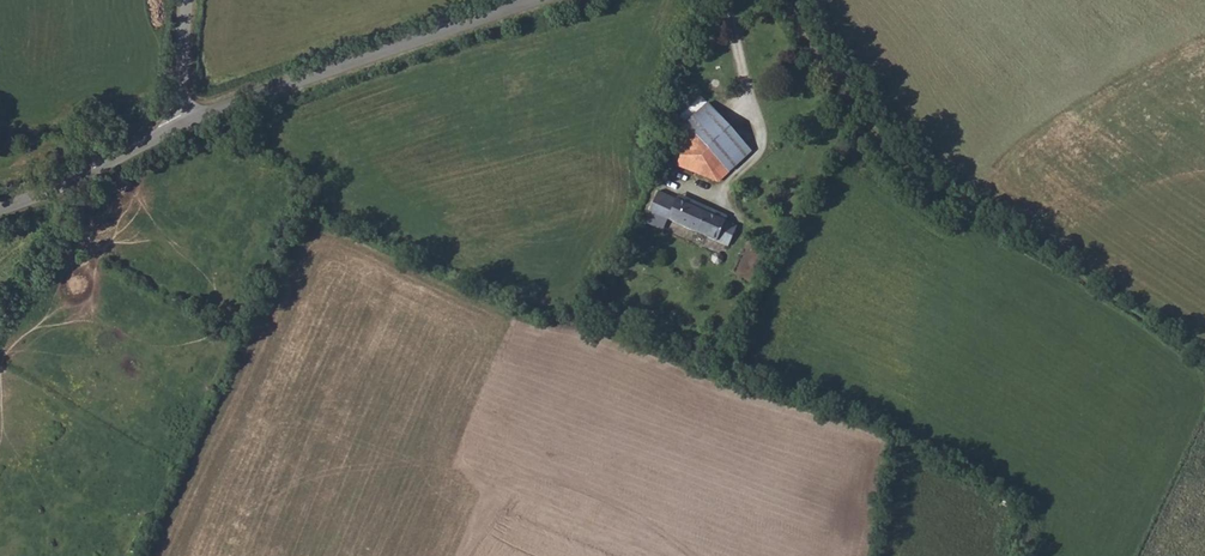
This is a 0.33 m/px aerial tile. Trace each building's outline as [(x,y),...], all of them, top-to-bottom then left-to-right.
[(686,147),(679,163),(698,172),(695,178),(704,182),(711,170),(722,174),(750,150),(728,126),(706,145),(715,158),(686,147)] [(659,190),(647,207),(650,209),(665,218),(726,246),(735,225),(659,190)] [(665,218),(650,209),(645,218),(660,226),(665,218)]
